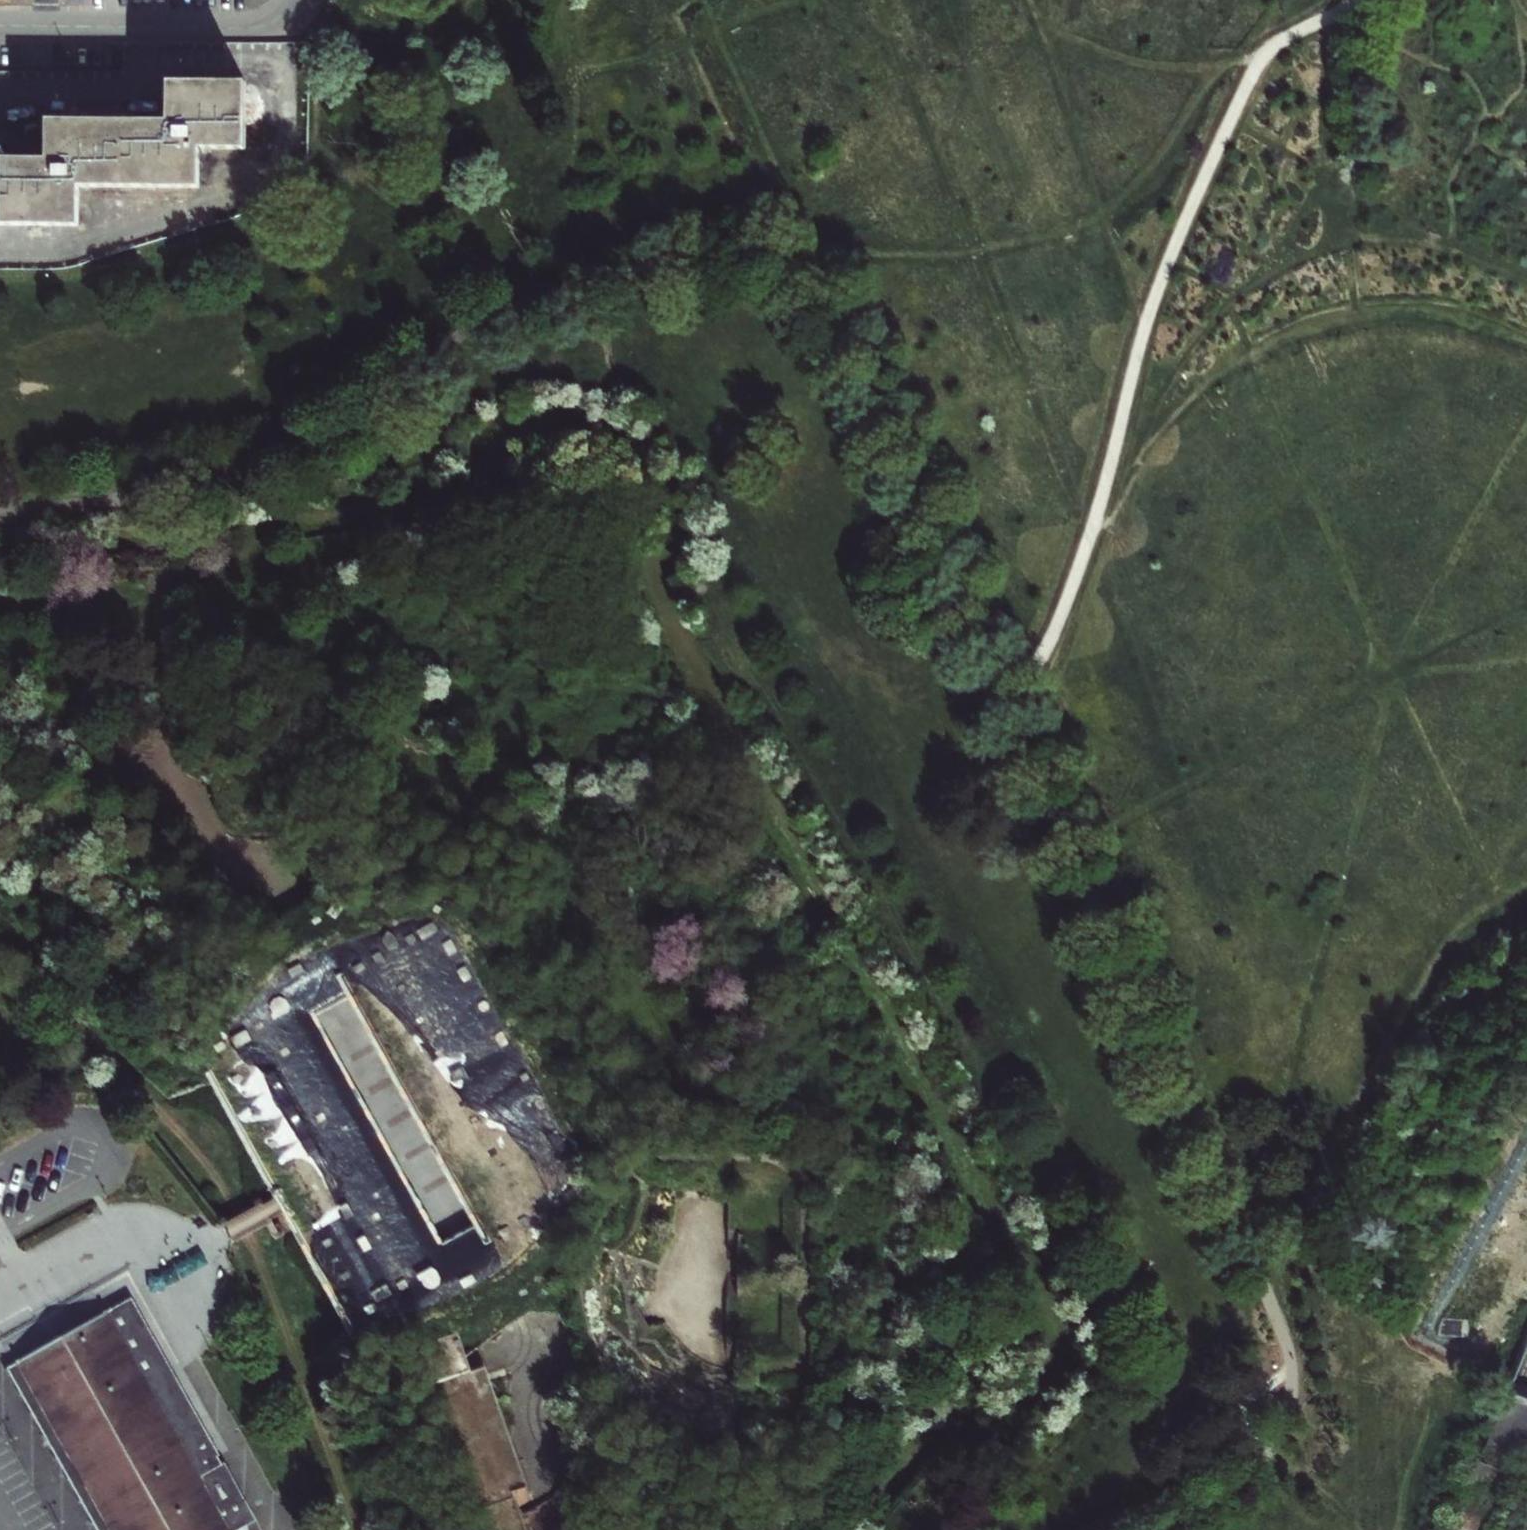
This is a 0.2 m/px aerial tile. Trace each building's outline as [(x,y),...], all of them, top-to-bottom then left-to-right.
[(74,233),(74,195),(194,196),(194,155),(243,156),(243,86),(161,86),(161,127),(39,127),(38,165),(0,164),(0,233),(74,233)] [(632,556),(649,544),(652,550),(655,553),(662,543),(665,528),(638,473),(578,442),(531,450),(524,455),(519,465),(519,484),(523,484),(526,485),(527,497),(485,506),(475,524),(406,533),(405,528),(284,541),(189,603),(200,728),(206,804),(213,821),(220,833),(246,845),(302,834),(309,848),(329,888),(312,911),(303,916),(296,920),(263,938),(254,928),(104,776),(98,735),(162,730),(141,624),(0,614),(0,877),(186,1106),(222,1091),(286,1203),(335,1306),(309,1330),(381,1529),(527,1529),(513,1490),(527,1485),(487,1363),(478,1366),(475,1355),(478,1336),(521,1315),(531,1310),(546,1309),(554,1312),(576,1354),(582,1366),(559,1378),(549,1391),(543,1407),(545,1425),(551,1436),(563,1446),(570,1450),(579,1454),(578,1485),(595,1529),(790,1529),(926,1370),(943,1373),(959,1356),(969,1363),(968,1371),(986,1383),(990,1382),(1000,1378),(1037,1334),(988,1243),(990,1236),(693,705),(686,704),(649,635),(657,619),(632,556)] [(7,1370),(95,1529),(248,1529),(253,1527),(135,1303),(7,1370)]
